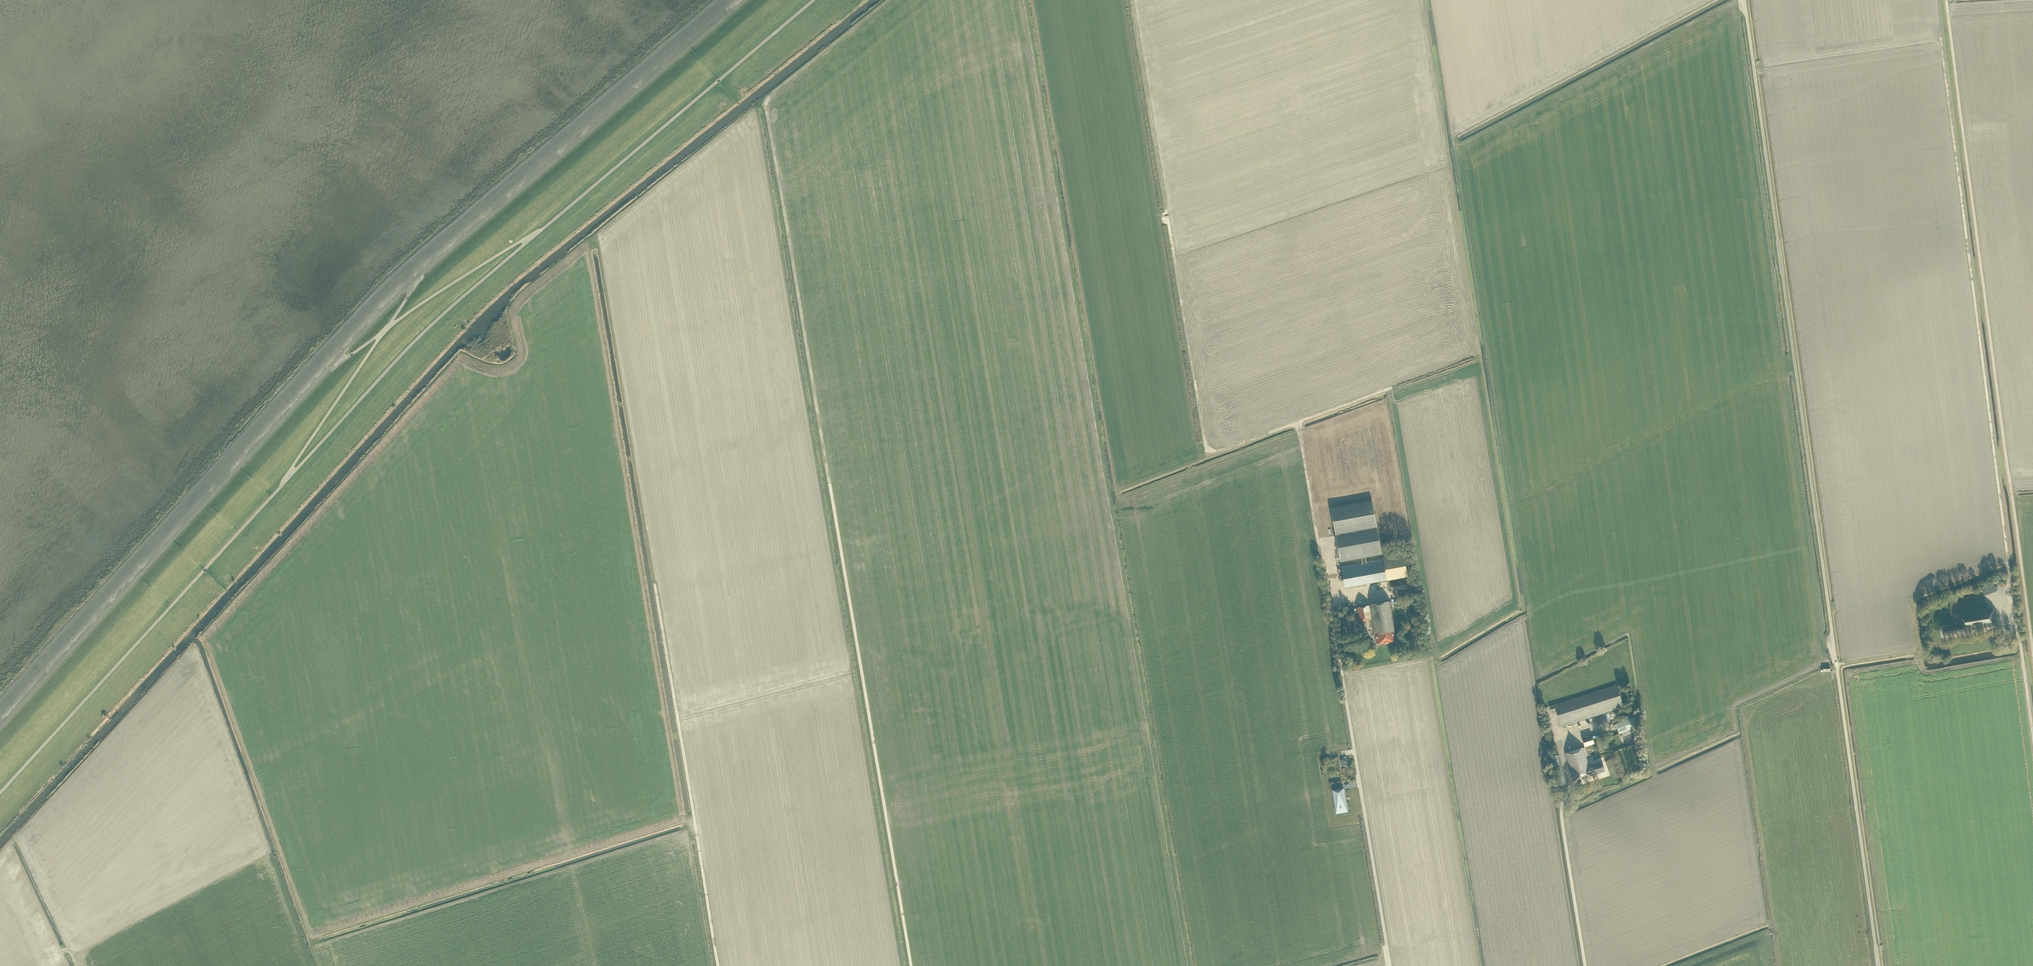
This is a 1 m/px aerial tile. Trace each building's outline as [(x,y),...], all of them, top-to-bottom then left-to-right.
[(1382,555),(1377,528),(1373,501),(1331,509),(1340,562),(1361,558),(1362,563),(1341,567),(1345,588),(1408,577),(1404,556),(1387,559),(1387,557),(1383,558),(1383,560),(1366,563),(1365,558),(1382,555)] [(1413,580),(1390,584),(1392,591),(1414,587),(1413,580)] [(1986,597),(1997,592),(1994,584),(1982,589),(1986,597)] [(1393,622),(1397,622),(1396,619),(1393,619),(1390,602),(1369,605),(1369,606),(1356,608),(1359,622),(1372,620),(1374,633),(1375,633),(1376,644),(1384,643),(1385,644),(1388,644),(1389,642),(1395,641),(1393,632),(1395,632),(1393,622)] [(1962,634),(1997,628),(1994,608),(1958,614),(1960,626),(1957,627),(1957,626),(1943,629),(1944,636),(1958,634),(1958,633),(1961,633),(1962,634)] [(1561,727),(1567,725),(1623,707),(1616,685),(1549,707),(1551,713),(1556,712),(1561,727)] [(1619,733),(1638,726),(1635,717),(1616,724),(1619,733)] [(1584,746),(1594,743),(1592,737),(1582,740),(1584,746)] [(1596,774),(1604,771),(1601,763),(1592,766),(1592,767),(1589,768),(1589,766),(1588,766),(1582,748),(1565,753),(1574,781),(1592,775),(1596,773),(1596,774)] [(1336,814),(1348,812),(1344,788),(1332,790),(1336,814)]
